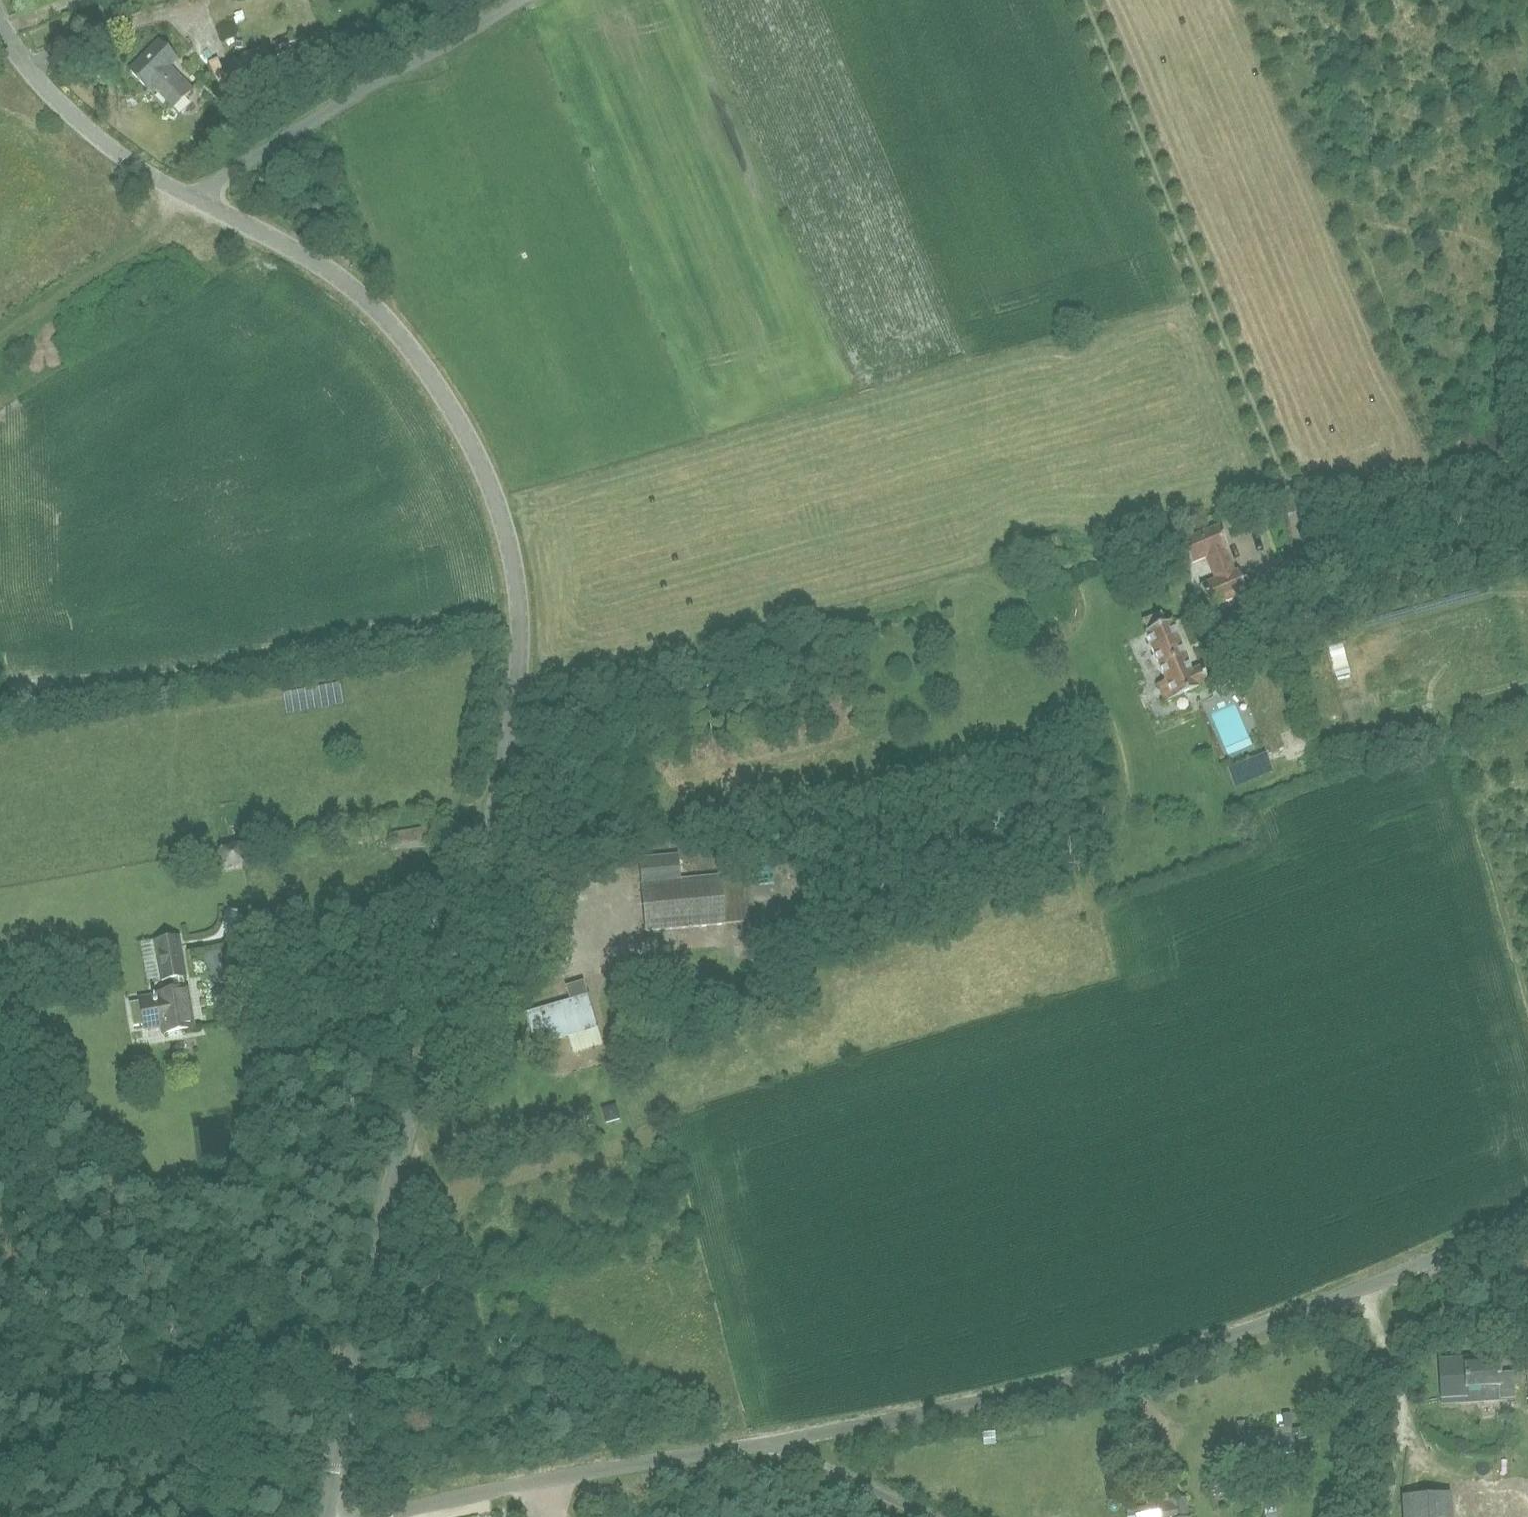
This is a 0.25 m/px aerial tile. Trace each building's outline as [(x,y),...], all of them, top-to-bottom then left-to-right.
[(159,41),(129,70),(152,94),(156,90),(173,108),(192,90),(170,67),(177,60),(159,41)] [(231,87),(275,67),(264,44),(220,64),(231,87)] [(1218,526),(1182,542),(1192,564),(1206,558),(1214,579),(1200,585),(1210,608),(1244,594),(1235,572),(1234,572),(1225,550),(1228,548),(1218,526)] [(1148,634),(1165,627),(1160,614),(1143,621),(1148,634)] [(1171,624),(1165,627),(1148,634),(1146,634),(1165,682),(1157,686),(1164,703),(1208,685),(1200,667),(1190,671),(1171,624)] [(390,853),(428,846),(425,829),(387,836),(390,853)] [(222,850),(226,867),(226,869),(243,865),(246,864),(242,846),(241,844),(238,845),(221,849),(222,850)] [(638,858),(640,883),(645,932),(726,925),(747,922),(743,875),(721,877),(721,875),(680,879),(678,854),(638,858)] [(194,1028),(187,988),(185,989),(183,978),(186,978),(180,938),(158,941),(164,981),(174,980),(175,990),(154,994),(154,995),(139,998),(139,1001),(129,1003),(133,1026),(143,1025),(144,1029),(161,1026),(162,1034),(194,1028)] [(570,1001),(527,1014),(536,1044),(597,1026),(586,992),(583,981),(566,986),(570,1001)] [(623,1121),(618,1103),(602,1108),(607,1126),(623,1121)] [(1514,1372),(1499,1373),(1498,1356),(1439,1359),(1441,1400),(1467,1398),(1466,1392),(1480,1391),(1480,1387),(1496,1387),(1497,1402),(1515,1401),(1514,1372)] [(1293,1440),(1306,1439),(1304,1428),(1292,1430),(1293,1436),(1293,1440)] [(1276,1430),(1242,1433),(1244,1453),(1276,1450),(1277,1455),(1295,1453),(1293,1440),(1293,1436),(1277,1437),(1276,1430)] [(1185,1496),(1167,1500),(1166,1493),(1145,1497),(1148,1516),(1189,1516),(1185,1496)] [(1402,1516),(1452,1516),(1451,1493),(1401,1496),(1402,1516)]
